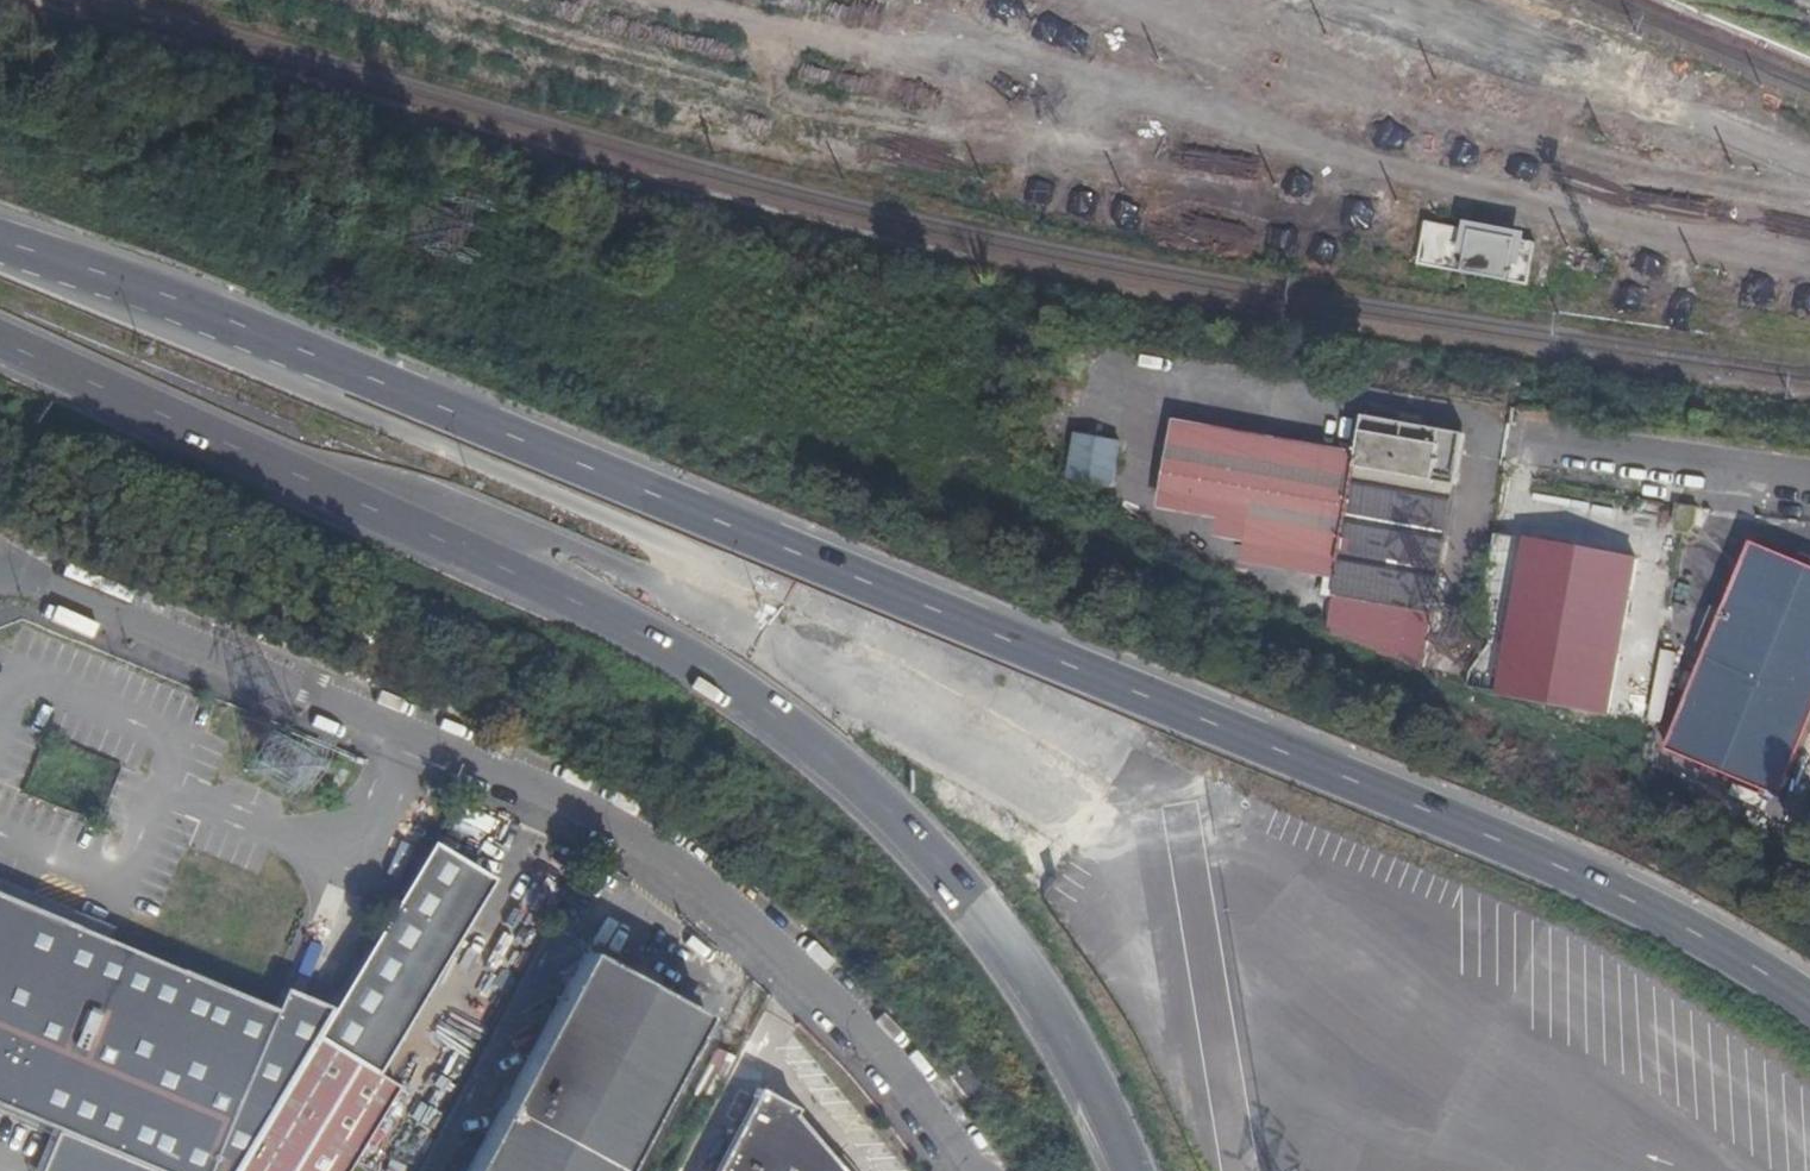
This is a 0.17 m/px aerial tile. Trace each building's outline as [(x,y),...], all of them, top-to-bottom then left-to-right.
[(1527,283),(1534,234),(1426,219),(1419,268),(1527,283)] [(1165,492),(1179,425),(1175,424),(1162,491),(1165,492)] [(1361,459),(1179,425),(1165,492),(1257,509),(1251,546),(1340,564),(1351,510),(1361,459)] [(1469,444),(1367,426),(1364,442),(1361,459),(1351,510),(1340,564),(1332,600),(1391,611),(1384,655),(1425,671),(1469,444)] [(1076,434),(1068,479),(1113,488),(1122,443),(1076,434)] [(1678,539),(1683,512),(1673,510),(1669,528),(1673,538),(1678,539)] [(1694,514),(1683,512),(1678,539),(1686,540),(1691,530),(1694,514)] [(1809,727),(1809,568),(1746,541),(1663,749),(1780,797),(1809,727)] [(1633,564),(1530,544),(1498,697),(1602,720),(1633,564)] [(250,769),(281,779),(293,742),(263,732),(250,769)] [(429,842),(330,1009),(232,1170),(345,1170),(397,1088),(376,1076),(495,882),(429,842)] [(0,900),(0,1110),(55,1133),(39,1170),(232,1170),(330,1009),(280,991),(272,1013),(0,900)] [(696,1020),(678,1010),(637,988),(599,968),(580,958),(465,1170),(614,1170),(696,1020)] [(981,1093),(968,1073),(953,1083),(966,1103),(981,1093)] [(765,1090),(764,1092),(755,1089),(712,1170),(836,1170),(811,1141),(788,1113),(791,1105),(771,1097),(771,1092),(765,1090)]
